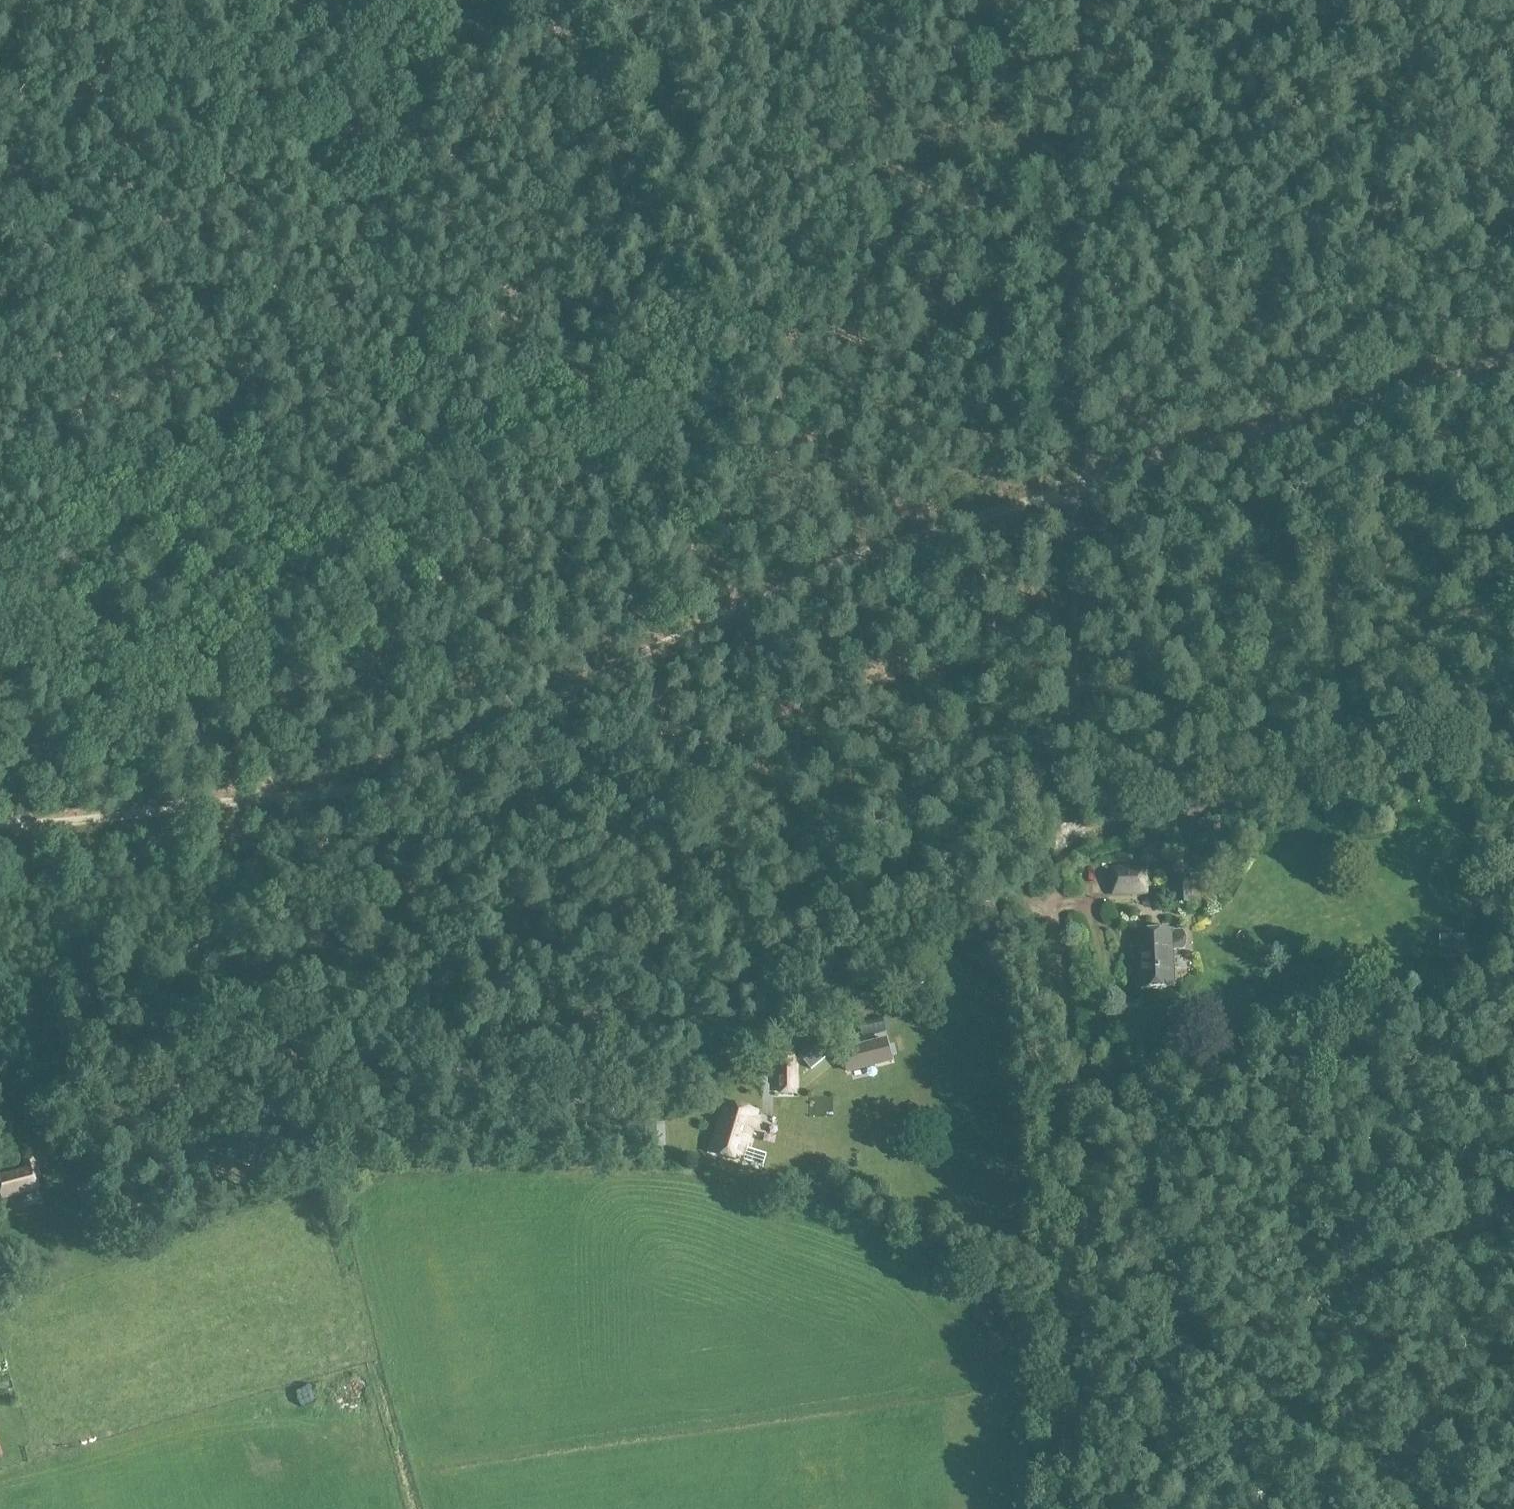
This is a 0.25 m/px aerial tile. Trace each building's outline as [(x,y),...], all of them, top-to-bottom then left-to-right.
[(1174,863),(1177,905),(1193,903),(1191,875),(1186,876),(1185,863),(1174,863)] [(1114,898),(1149,897),(1148,866),(1111,868),(1112,896),(1114,898)] [(1142,989),(1173,987),(1170,931),(1139,933),(1142,989)] [(1439,960),(1475,961),(1475,937),(1440,936),(1439,960)] [(848,1072),(891,1061),(886,1040),(843,1051),(848,1072)] [(797,1095),(798,1054),(780,1054),(780,1095),(797,1095)] [(745,1162),(758,1115),(725,1105),(712,1152),(745,1162)] [(834,1105),(819,1105),(819,1122),(834,1123),(834,1105)] [(24,1169),(0,1176),(0,1195),(1,1200),(37,1189),(34,1178),(39,1176),(32,1154),(21,1158),(24,1169)]
